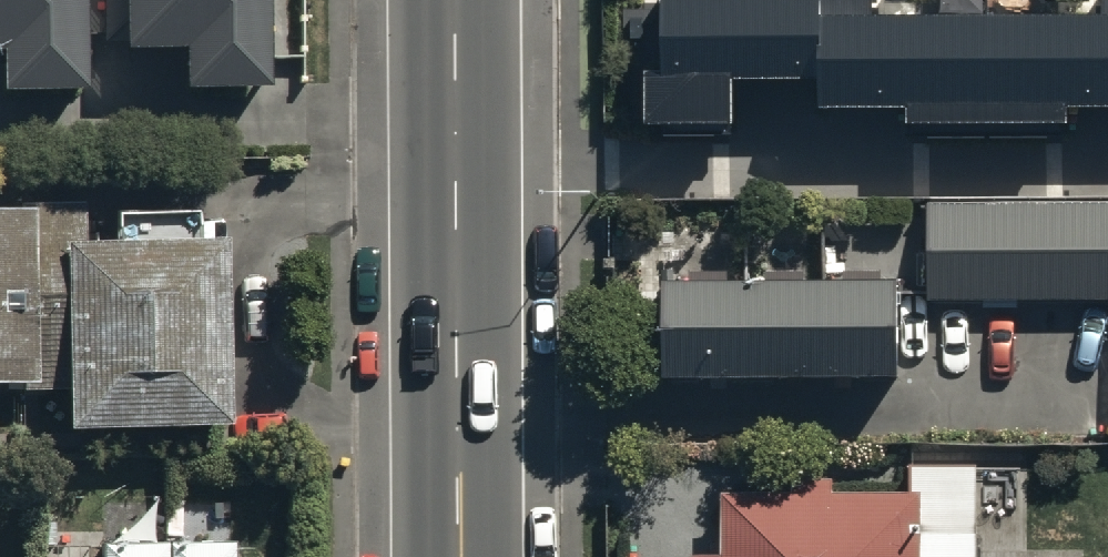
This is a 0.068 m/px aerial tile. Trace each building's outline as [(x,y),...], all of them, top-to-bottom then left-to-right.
[(85,0),(0,0),(0,53),(8,53),(8,93),(86,92),(85,0)] [(267,0),(109,0),(109,41),(130,41),(130,52),(190,52),(191,92),(268,91),(267,0)] [(655,134),(741,133),(741,88),(820,88),(820,119),(915,119),(915,136),(1073,135),(1073,119),(1107,119),(1107,0),(1104,0),(1104,21),(873,22),(873,0),(667,0),(668,93),(655,93),(655,134)] [(26,381),(26,387),(61,387),(61,427),(228,427),(228,236),(202,236),(202,209),(114,209),(114,237),(98,237),(98,220),(83,220),(83,200),(27,200),(27,207),(0,207),(0,381),(26,381)] [(926,200),(925,297),(1107,298),(1107,201),(926,200)] [(895,277),(661,277),(661,376),(894,377),(895,277)] [(721,556),(978,556),(978,471),(911,471),(911,496),(835,496),(835,481),(792,481),(792,497),(722,497),(721,556)] [(237,537),(237,556),(276,556),(276,537),(237,537)] [(163,541),(97,541),(97,556),(230,556),(230,540),(163,541)]
